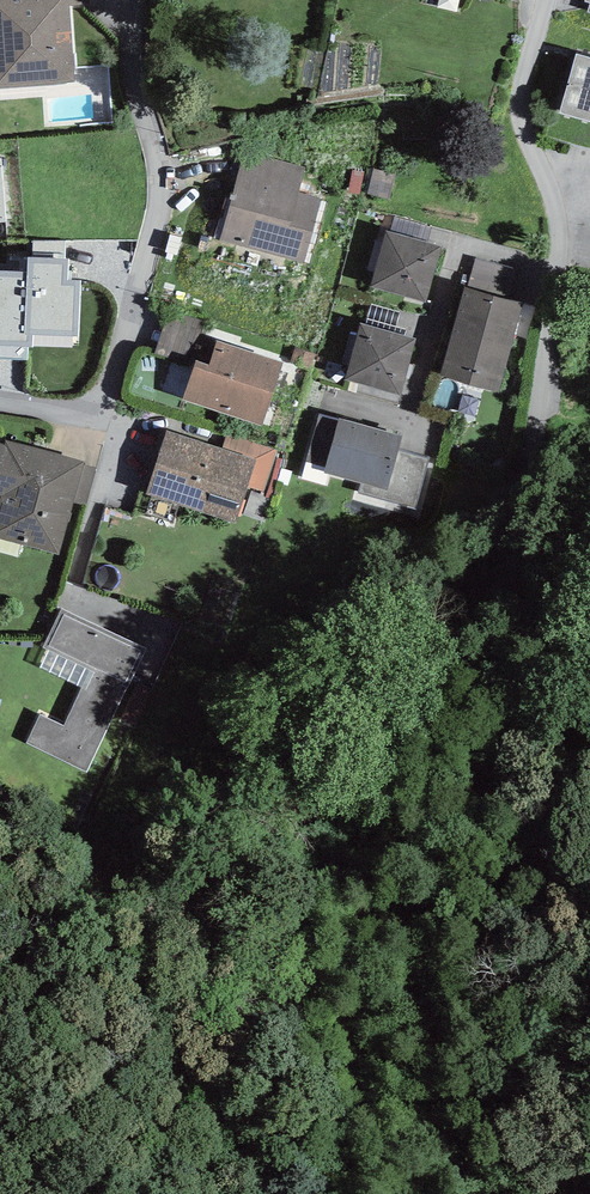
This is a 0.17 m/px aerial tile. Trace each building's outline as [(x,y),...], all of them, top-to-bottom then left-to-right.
[(75,83),(70,7),(70,0),(0,0),(0,89),(75,83)] [(577,54),(560,113),(589,122),(589,58),(577,54)] [(246,149),(239,176),(299,193),(307,167),(246,149)] [(389,199),(396,172),(374,167),(368,194),(389,199)] [(360,194),(364,173),(352,170),(348,191),(360,194)] [(299,193),(239,176),(220,240),(303,263),(321,199),(299,193)] [(391,233),(427,243),(431,228),(395,218),(391,233)] [(391,233),(386,231),(370,286),(426,303),(441,247),(427,243),(391,233)] [(33,258),(64,259),(66,241),(34,241),(33,258)] [(32,335),(78,336),(82,280),(68,280),(69,259),(64,259),(33,258),(28,258),(27,272),(25,335),(32,335)] [(32,335),(25,335),(27,272),(0,271),(0,359),(28,360),(28,347),(32,348),(32,335)] [(441,375),(498,393),(515,334),(527,338),(535,307),(523,303),(465,286),(441,375)] [(366,325),(405,336),(407,330),(396,327),(400,312),(372,304),(366,325)] [(194,357),(205,321),(167,310),(154,355),(192,366),(194,357)] [(366,325),(360,323),(345,380),(400,395),(416,339),(405,336),(366,325)] [(196,360),(183,400),(262,426),(284,363),(217,341),(209,365),(196,360)] [(402,435),(339,419),(324,473),(362,483),(387,490),(397,450),(402,435)] [(224,449),(167,430),(147,494),(236,522),(247,487),(256,460),(224,449)] [(256,460),(247,487),(264,492),(278,450),(228,434),(224,449),(256,460)] [(0,444),(0,496),(2,497),(0,504),(0,538),(60,555),(74,502),(83,465),(84,462),(6,440),(4,445),(0,444)] [(417,507),(430,459),(397,450),(387,490),(362,483),(360,492),(417,507)] [(83,465),(74,502),(87,506),(96,468),(83,465)] [(146,648),(62,609),(43,647),(48,650),(89,670),(81,688),(64,725),(40,715),(27,742),(87,772),(146,648)] [(81,688),(89,670),(48,650),(40,668),(81,688)]
